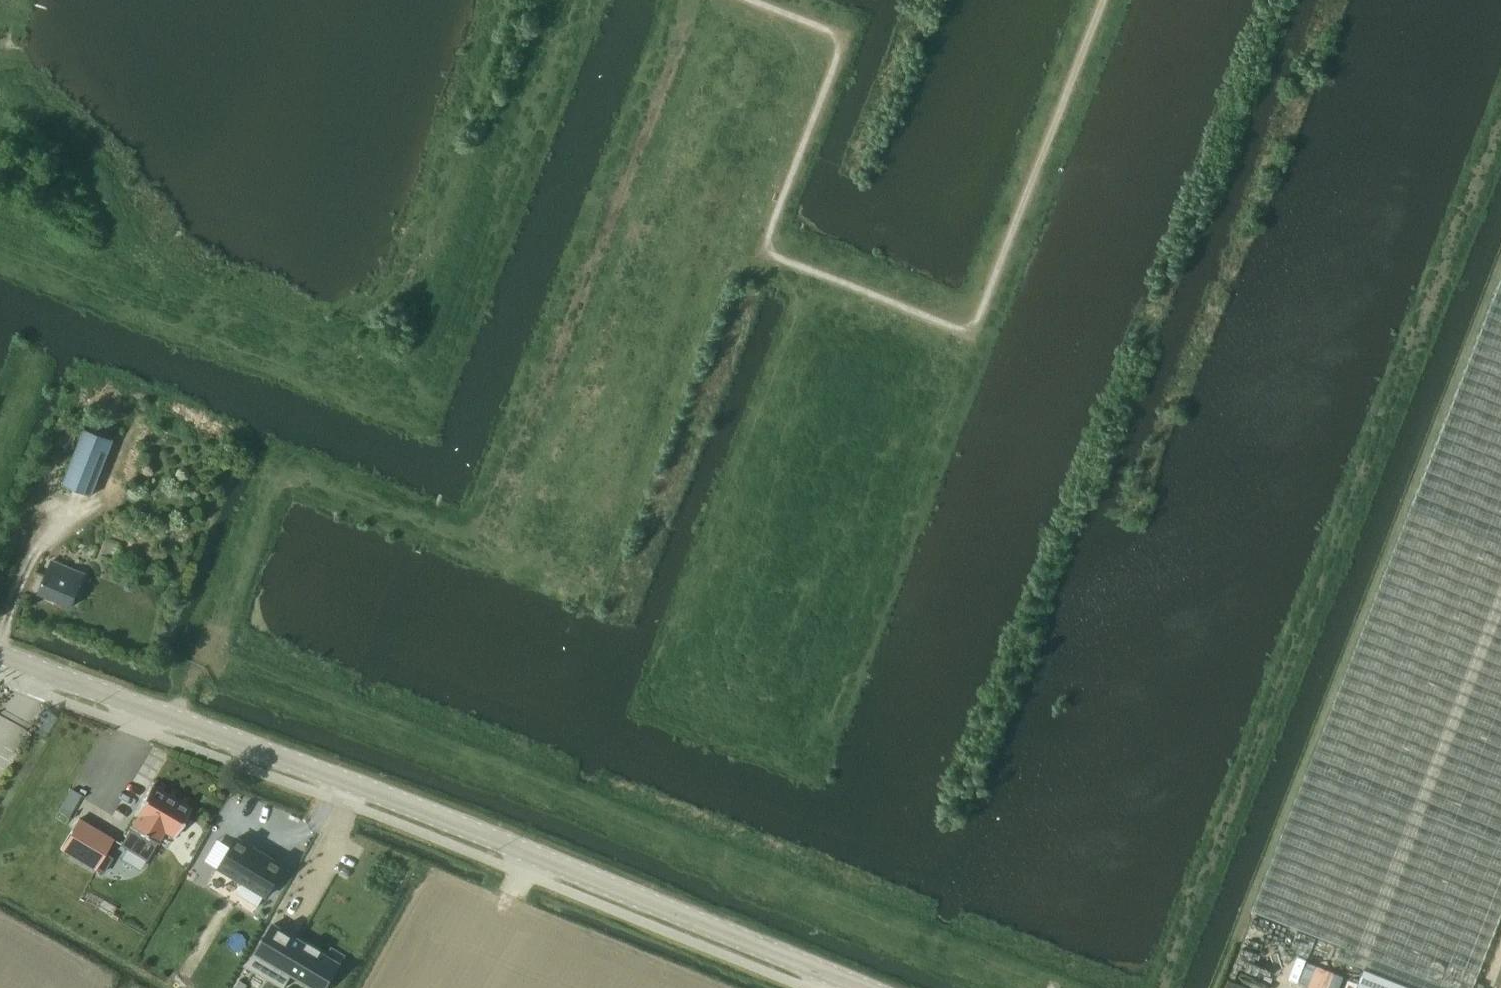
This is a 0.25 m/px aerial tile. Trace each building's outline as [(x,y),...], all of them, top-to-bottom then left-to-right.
[(1253,910),(1342,945),(1338,957),(1365,968),(1357,987),(1474,987),(1500,919),(1500,280),(1253,910)] [(91,496),(113,440),(85,429),(63,485),(91,496)] [(72,607),(86,572),(52,558),(38,594),(72,607)] [(131,827),(121,844),(146,860),(156,843),(164,830),(174,837),(190,809),(151,786),(134,813),(138,815),(131,827)] [(78,818),(60,849),(88,865),(94,869),(103,854),(112,838),(78,818)] [(237,837),(218,869),(265,897),(284,865),(237,837)] [(247,966),(254,970),(268,979),(283,987),(291,974),(314,987),(331,958),(320,951),(321,950),(308,942),(307,944),(297,938),(295,941),(273,928),(275,925),(273,924),(256,952),(247,966)] [(1332,957),(1320,987),(1330,987),(1341,961),(1332,957)]
